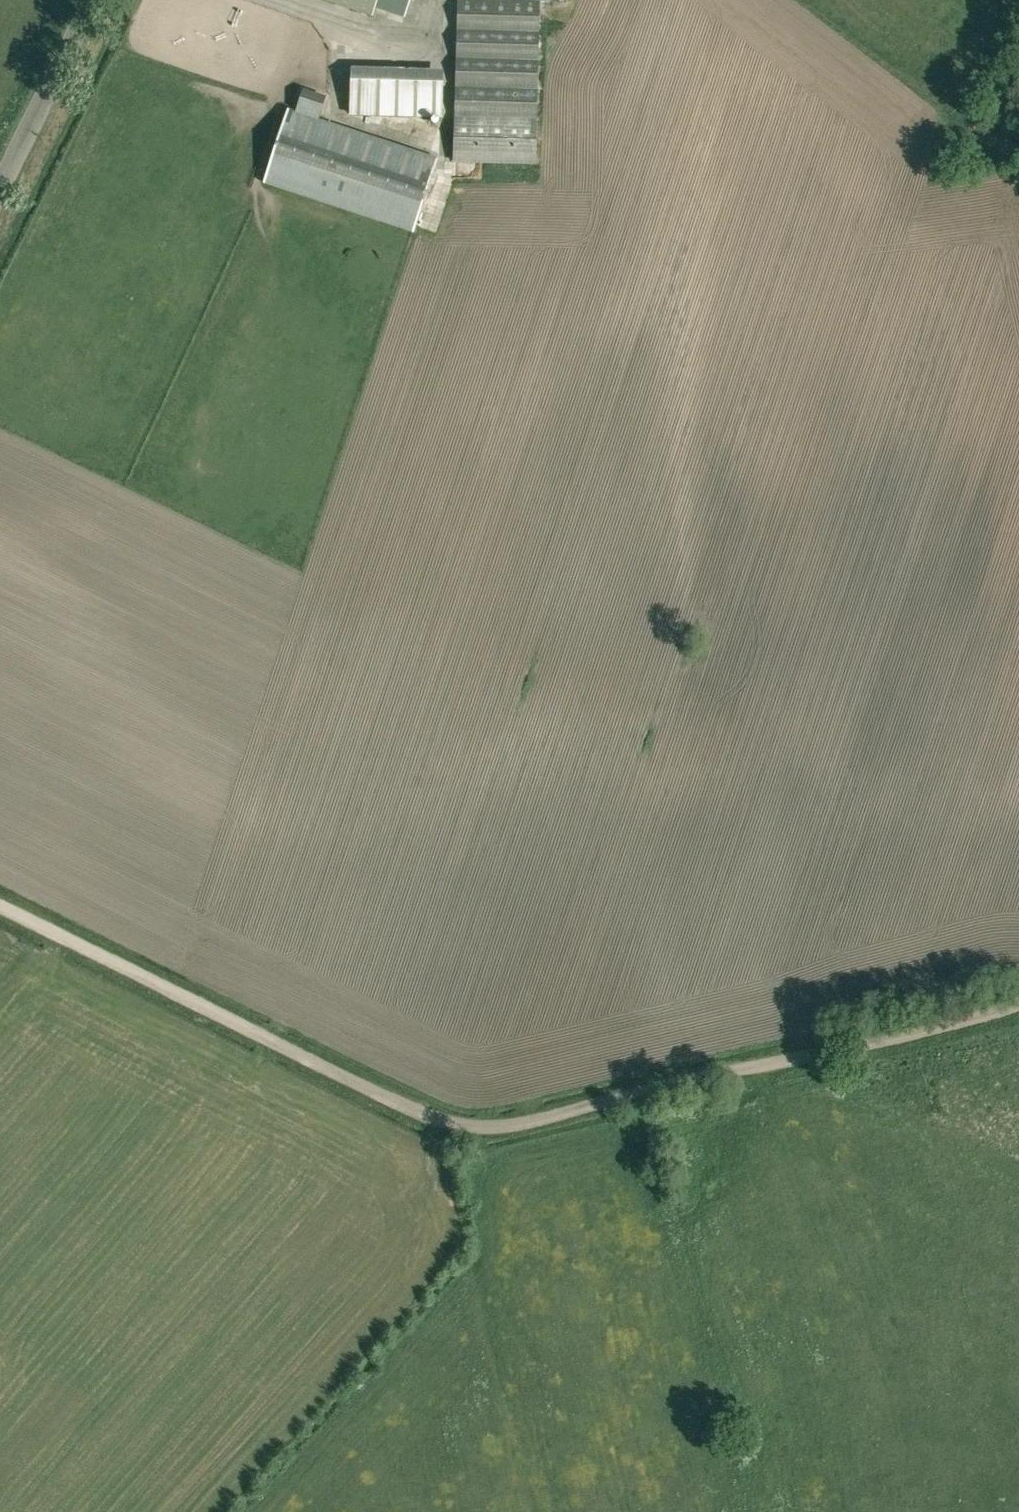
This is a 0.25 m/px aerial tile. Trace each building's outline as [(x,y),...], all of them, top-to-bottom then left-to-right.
[(372,18),(375,10),(378,0),(321,0),(372,18)] [(456,116),(454,161),(535,163),(536,119),(539,2),(464,0),(459,0),(456,116)] [(347,63),(347,108),(442,107),(441,62),(347,63)] [(295,103),(318,109),(322,92),(300,86),(295,103)] [(414,231),(437,160),(288,111),(265,182),(414,231)]
